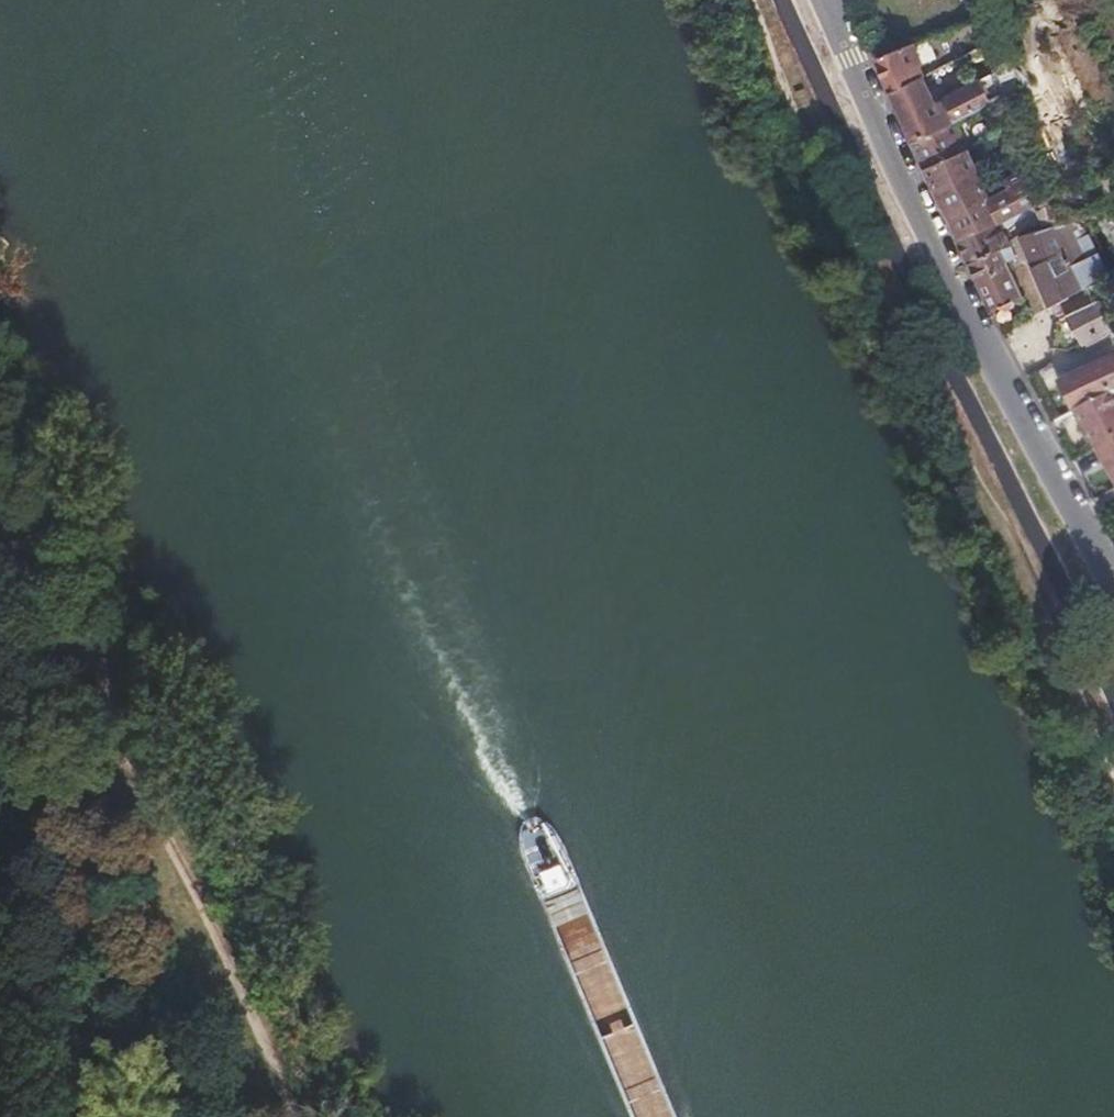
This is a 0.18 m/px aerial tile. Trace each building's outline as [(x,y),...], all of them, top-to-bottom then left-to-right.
[(917,60),(920,58),(912,39),(876,54),(891,90),(922,73),(917,60)] [(954,123),(1005,98),(996,76),(935,101),(922,73),(891,90),(913,140),(954,123)] [(989,198),(954,123),(913,140),(927,174),(940,202),(957,235),(996,222),(1022,213),(1014,190),(989,198)] [(1009,260),(996,222),(957,235),(956,236),(968,261),(992,251),(1000,263),(1009,260)] [(1049,306),(1106,274),(1086,234),(1026,267),(1049,306)] [(1022,296),(1000,263),(992,251),(968,261),(992,310),(1022,296)] [(1110,324),(1097,302),(1096,300),(1094,300),(1065,316),(1080,341),(1110,324)] [(1113,390),(1113,366),(1108,355),(1057,382),(1074,411),(1108,393),(1113,390)] [(1108,393),(1074,411),(1095,449),(1113,439),(1113,405),(1108,393)] [(1095,449),(1113,482),(1113,439),(1095,449)]
